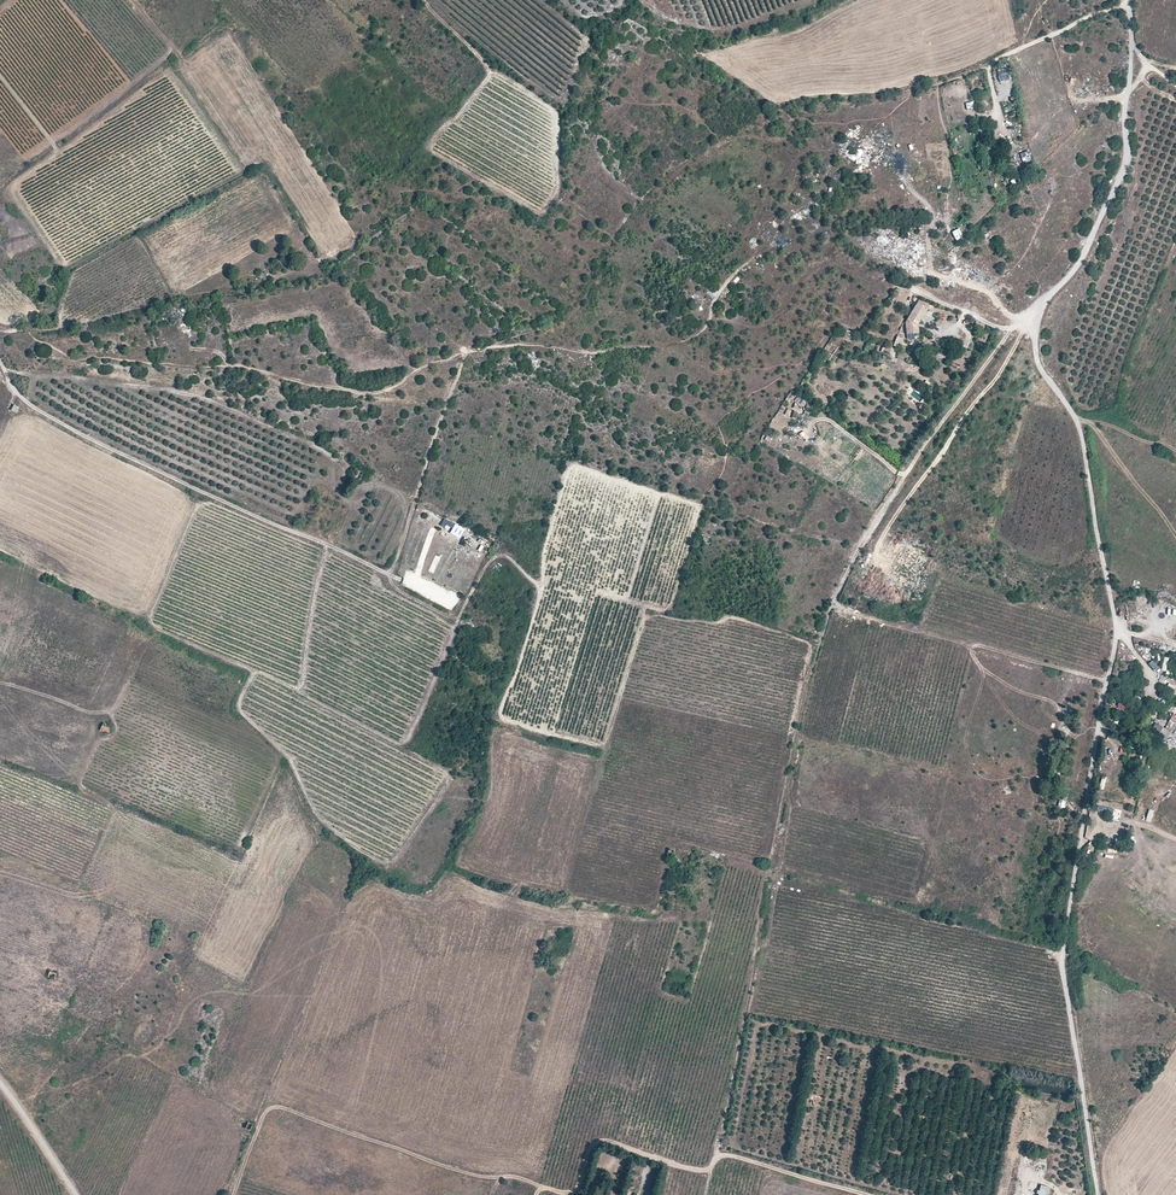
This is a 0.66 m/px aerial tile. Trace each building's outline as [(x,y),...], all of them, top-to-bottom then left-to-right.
[(997,69),(999,81),(1011,80),(1010,68),(997,69)] [(998,164),(995,154),(990,155),(989,153),(985,154),(988,167),(998,164)] [(920,322),(928,309),(917,302),(906,322),(908,335),(919,333),(918,325),(920,322)] [(894,346),(901,347),(904,336),(897,335),(894,346)] [(891,355),(893,349),(887,346),(884,353),(891,355)] [(912,390),(909,395),(920,401),(923,396),(912,390)] [(796,404),(803,408),(807,402),(800,398),(796,404)] [(17,413),(20,407),(14,405),(11,410),(17,413)] [(1152,662),(1148,666),(1154,671),(1158,667),(1152,662)] [(1166,707),(1171,698),(1165,695),(1160,704),(1166,707)] [(1117,709),(1126,711),(1127,703),(1118,702),(1117,709)] [(1175,723),(1175,716),(1174,714),(1165,728),(1170,732),(1175,723)] [(107,735),(112,726),(104,722),(100,731),(107,735)] [(1165,740),(1170,732),(1165,728),(1157,723),(1151,732),(1165,740)] [(1096,813),(1113,815),(1114,809),(1097,806),(1096,813)] [(1042,1186),(1030,1184),(1028,1194),(1040,1194),(1042,1186)]
